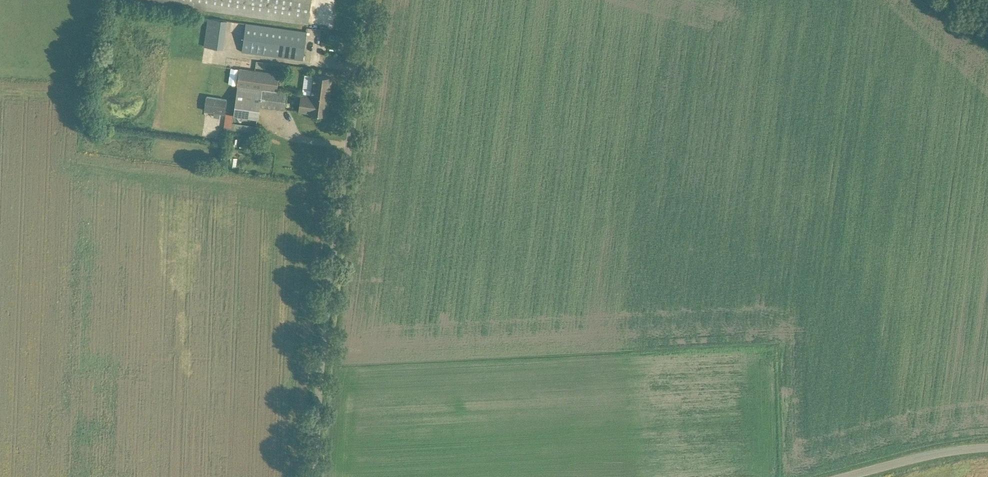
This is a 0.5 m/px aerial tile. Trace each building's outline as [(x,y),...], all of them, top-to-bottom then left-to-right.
[(308,23),(311,0),(140,0),(180,5),(308,23)] [(208,18),(204,46),(223,49),(227,20),(208,18)] [(303,59),(307,31),(246,23),(242,51),(303,59)] [(240,68),(238,85),(277,90),(279,74),(240,68)] [(305,74),(303,93),(303,94),(312,95),(329,98),(332,77),(314,75),(305,74)] [(277,90),(238,85),(234,114),(259,117),(260,106),(285,109),(288,92),(277,91),(277,90)] [(303,94),(303,93),(301,93),(299,110),(309,111),(309,112),(317,113),(327,114),(329,98),(312,95),(303,94)] [(207,95),(204,110),(225,114),(227,99),(207,95)]
